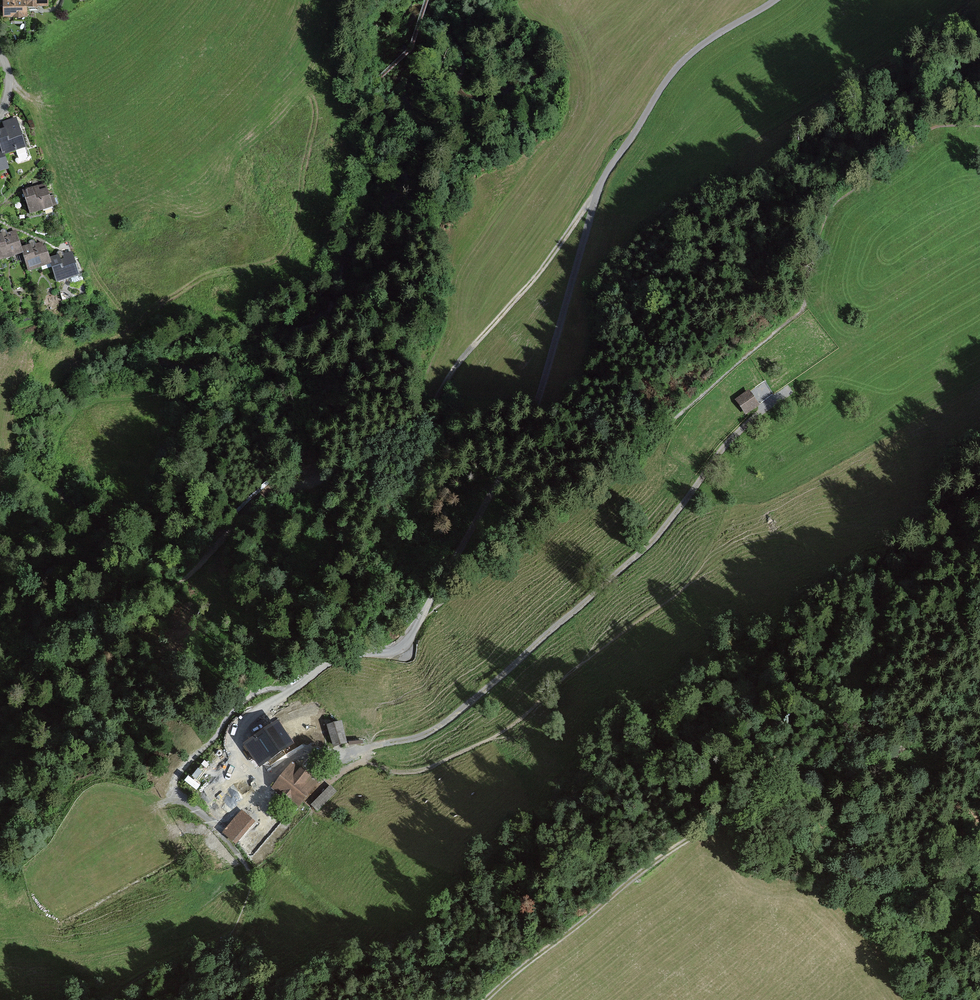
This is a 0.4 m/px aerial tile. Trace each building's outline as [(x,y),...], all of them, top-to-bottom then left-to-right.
[(26,0),(4,0),(4,15),(26,15),(26,5),(26,0)] [(5,155),(28,148),(18,118),(4,123),(6,130),(0,132),(0,141),(5,155)] [(0,141),(0,174),(10,170),(5,155),(0,141)] [(45,184),(24,191),(31,213),(52,206),(45,184)] [(0,235),(0,257),(1,260),(23,253),(21,248),(17,235),(5,238),(4,234),(0,235)] [(34,244),(21,248),(23,253),(29,271),(53,264),(51,259),(46,244),(35,248),(34,244)] [(61,256),(51,259),(53,264),(58,281),(80,274),(73,252),(61,256)] [(748,392),(734,402),(744,415),(757,406),(748,392)] [(280,720),(247,741),(263,765),(296,744),(280,720)] [(342,722),(329,725),(335,746),(347,743),(342,722)] [(319,782),(294,762),(274,786),(298,806),(319,782)] [(318,812),(337,791),(331,786),(312,807),(318,812)] [(254,823),(242,812),(223,832),(236,843),(254,823)]
